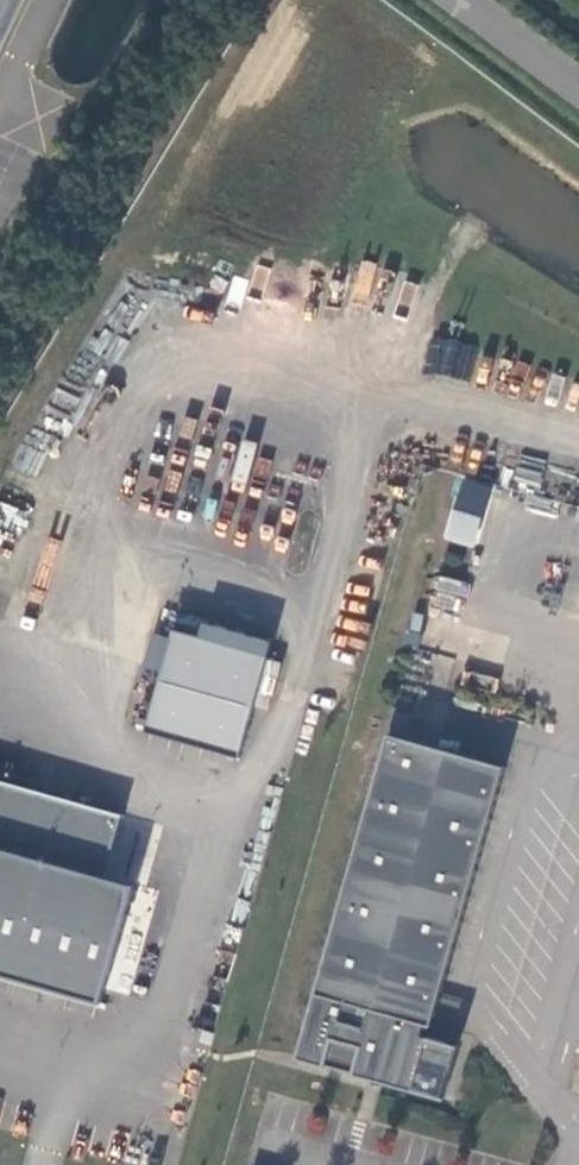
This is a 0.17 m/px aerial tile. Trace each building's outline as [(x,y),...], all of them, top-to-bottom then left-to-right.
[(22,0),(0,0),(0,46),(22,0)] [(458,477),(445,540),(476,547),(489,483),(458,477)] [(248,755),(278,649),(184,622),(154,729),(248,755)] [(505,766),(390,733),(298,1057),(443,1098),(458,1045),(422,1035),(426,1023),(432,1025),(505,766)] [(144,888),(115,880),(133,818),(0,779),(0,975),(109,1007),(144,888)]
